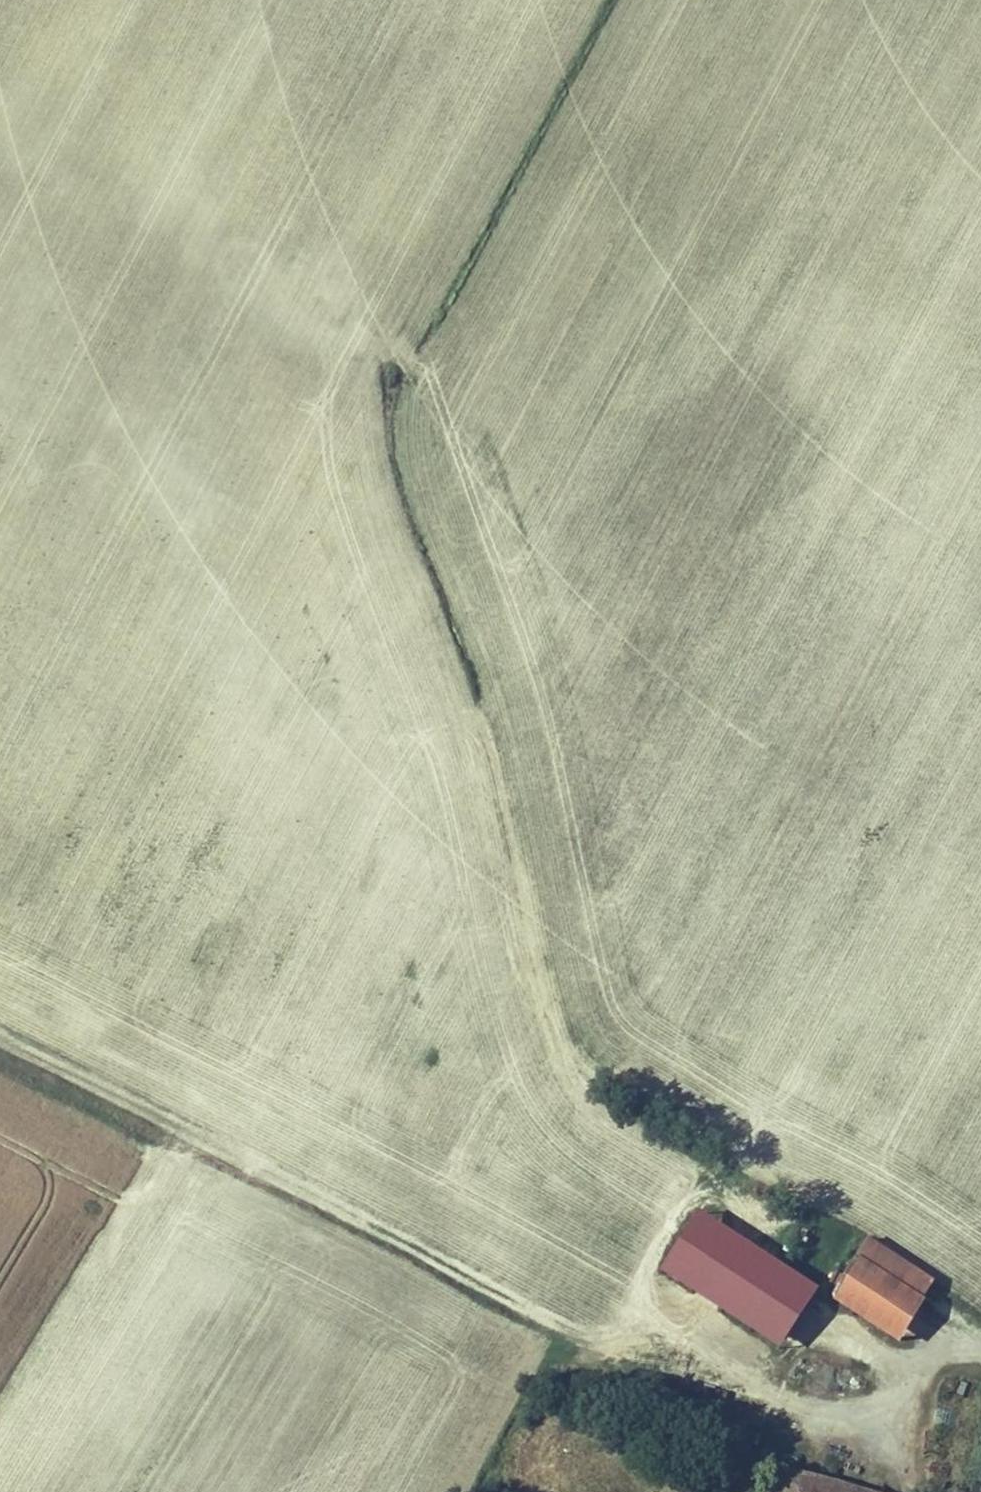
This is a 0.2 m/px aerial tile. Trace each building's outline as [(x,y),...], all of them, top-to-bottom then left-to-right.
[(696,1212),(659,1271),(779,1347),(817,1289),(696,1212)] [(935,1282),(869,1240),(832,1299),(897,1340),(935,1282)] [(776,1455),(765,1491),(884,1491),(884,1490),(776,1455)]
